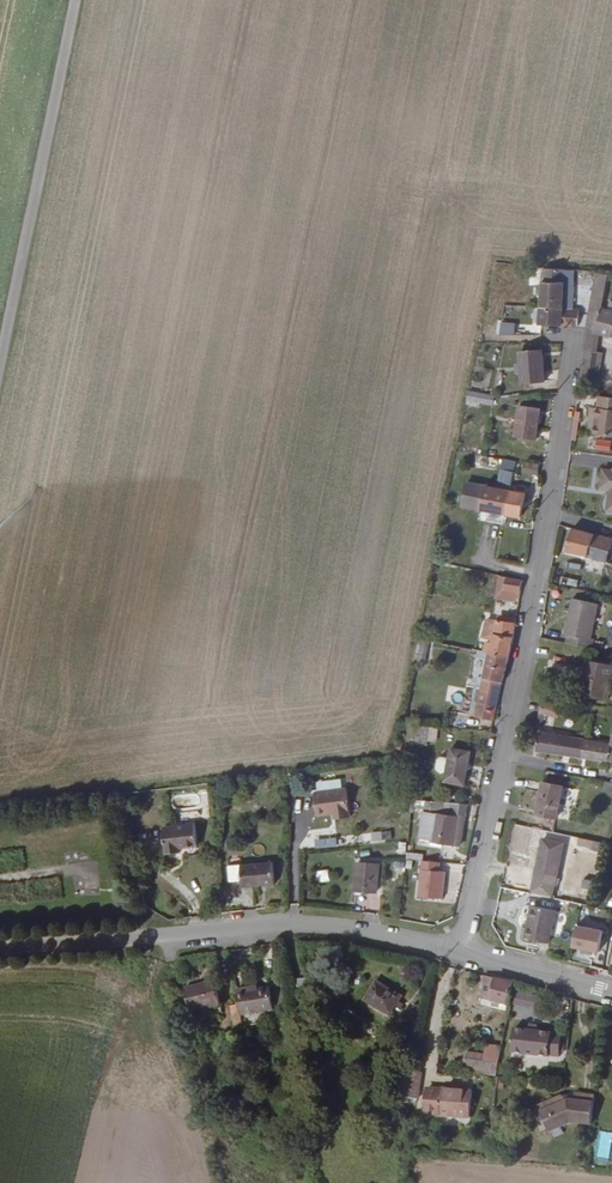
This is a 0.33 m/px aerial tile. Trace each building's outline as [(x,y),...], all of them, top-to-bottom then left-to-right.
[(543,268),(540,307),(570,309),(572,284),(563,283),(564,270),(543,268)] [(594,274),(589,309),(589,312),(600,315),(601,313),(606,276),(594,274)] [(540,324),(562,324),(576,327),(578,309),(570,309),(540,307),(540,324)] [(606,314),(601,313),(600,315),(589,312),(587,328),(586,334),(597,336),(611,339),(611,315),(606,314)] [(500,333),(514,334),(515,322),(500,321),(500,333)] [(584,348),(595,350),(597,336),(586,334),(584,348)] [(521,359),(524,391),(545,389),(543,357),(521,359)] [(466,402),(492,406),(494,395),(467,391),(466,402)] [(599,397),(593,434),(611,437),(611,398),(599,397)] [(540,418),(519,415),(514,446),(536,450),(540,418)] [(596,451),(611,452),(611,439),(596,438),(596,451)] [(510,482),(516,461),(503,458),(497,478),(510,482)] [(611,514),(611,467),(600,466),(599,489),(606,490),(604,513),(611,514)] [(538,472),(524,470),(523,480),(537,482),(538,472)] [(485,494),(509,498),(511,489),(486,485),(485,494)] [(509,498),(485,494),(466,491),(463,510),(507,519),(510,499),(509,498)] [(526,501),(510,499),(507,519),(523,521),(526,501)] [(566,553),(588,559),(594,537),(572,530),(566,553)] [(588,559),(606,564),(611,544),(611,542),(594,537),(588,559)] [(511,591),(513,580),(505,578),(503,589),(511,591)] [(564,640),(590,647),(592,639),(589,638),(597,603),(572,598),(564,633),(566,633),(564,640)] [(495,628),(490,650),(489,654),(507,657),(514,625),(496,621),(495,628)] [(481,648),(490,650),(495,628),(486,626),(481,648)] [(418,644),(417,659),(426,660),(427,644),(418,644)] [(474,721),(492,724),(507,657),(489,654),(480,695),(474,721)] [(577,697),(606,703),(611,667),(611,666),(586,661),(583,680),(580,679),(577,697)] [(541,702),(538,712),(557,717),(560,707),(541,702)] [(438,728),(417,726),(415,744),(436,745),(438,728)] [(586,740),(536,731),(533,750),(582,758),(586,740)] [(607,744),(586,740),(582,758),(604,762),(607,744)] [(471,754),(452,750),(445,784),(464,787),(471,754)] [(605,782),(604,791),(611,792),(611,784),(605,782)] [(565,788),(545,784),(538,814),(558,818),(565,788)] [(344,790),(312,794),(315,818),(331,816),(332,822),(348,820),(344,790)] [(413,801),(410,831),(423,832),(422,846),(434,846),(434,851),(443,852),(443,848),(459,849),(465,807),(413,801)] [(165,831),(169,856),(182,855),(182,850),(199,847),(197,826),(165,831)] [(391,831),(372,832),(373,841),(391,840),(391,831)] [(337,846),(336,836),(315,839),(317,848),(337,846)] [(300,839),(299,848),(315,849),(315,839),(300,839)] [(406,854),(405,842),(397,842),(398,854),(406,854)] [(606,844),(593,842),(591,850),(604,852),(606,844)] [(543,843),(535,881),(555,885),(563,846),(543,843)] [(418,897),(445,898),(447,861),(419,860),(418,897)] [(392,861),(392,872),(403,872),(404,861),(392,861)] [(274,863),(242,866),(244,887),(275,884),(274,863)] [(359,867),(358,893),(379,894),(379,868),(359,867)] [(317,872),(322,885),(331,881),(327,869),(317,872)] [(596,893),(598,883),(587,881),(585,891),(596,893)] [(534,907),(528,939),(551,943),(558,912),(534,907)] [(572,948),(599,950),(602,927),(575,925),(572,948)] [(514,984),(485,976),(479,1000),(490,1004),(510,1006),(514,984)] [(214,983),(186,990),(191,1014),(220,1007),(214,983)] [(376,986),(365,1006),(392,1021),(397,1011),(400,1005),(402,1000),(376,986)] [(245,990),(236,992),(241,1018),(273,1012),(269,989),(246,993),(245,990)] [(532,1007),(536,997),(521,992),(518,1002),(532,1007)] [(400,1005),(397,1011),(403,1014),(405,1008),(400,1005)] [(233,1028),(242,1026),(240,1014),(231,1016),(233,1028)] [(515,1030),(513,1054),(550,1057),(550,1055),(561,1056),(562,1034),(515,1030)] [(464,1072),(498,1079),(502,1050),(487,1048),(485,1057),(468,1055),(464,1072)] [(400,1071),(403,1094),(416,1095),(418,1073),(400,1071)] [(441,1094),(433,1094),(426,1093),(425,1111),(439,1113),(439,1116),(469,1119),(472,1092),(442,1089),(441,1091),(441,1094)] [(578,1118),(581,1091),(578,1091),(578,1098),(570,1098),(565,1100),(563,1094),(541,1104),(552,1129),(578,1118)] [(594,1122),(596,1092),(581,1091),(578,1118),(578,1121),(594,1122)] [(225,1133),(223,1144),(237,1145),(238,1134),(225,1133)] [(221,1182),(232,1181),(232,1163),(220,1163),(221,1182)]
